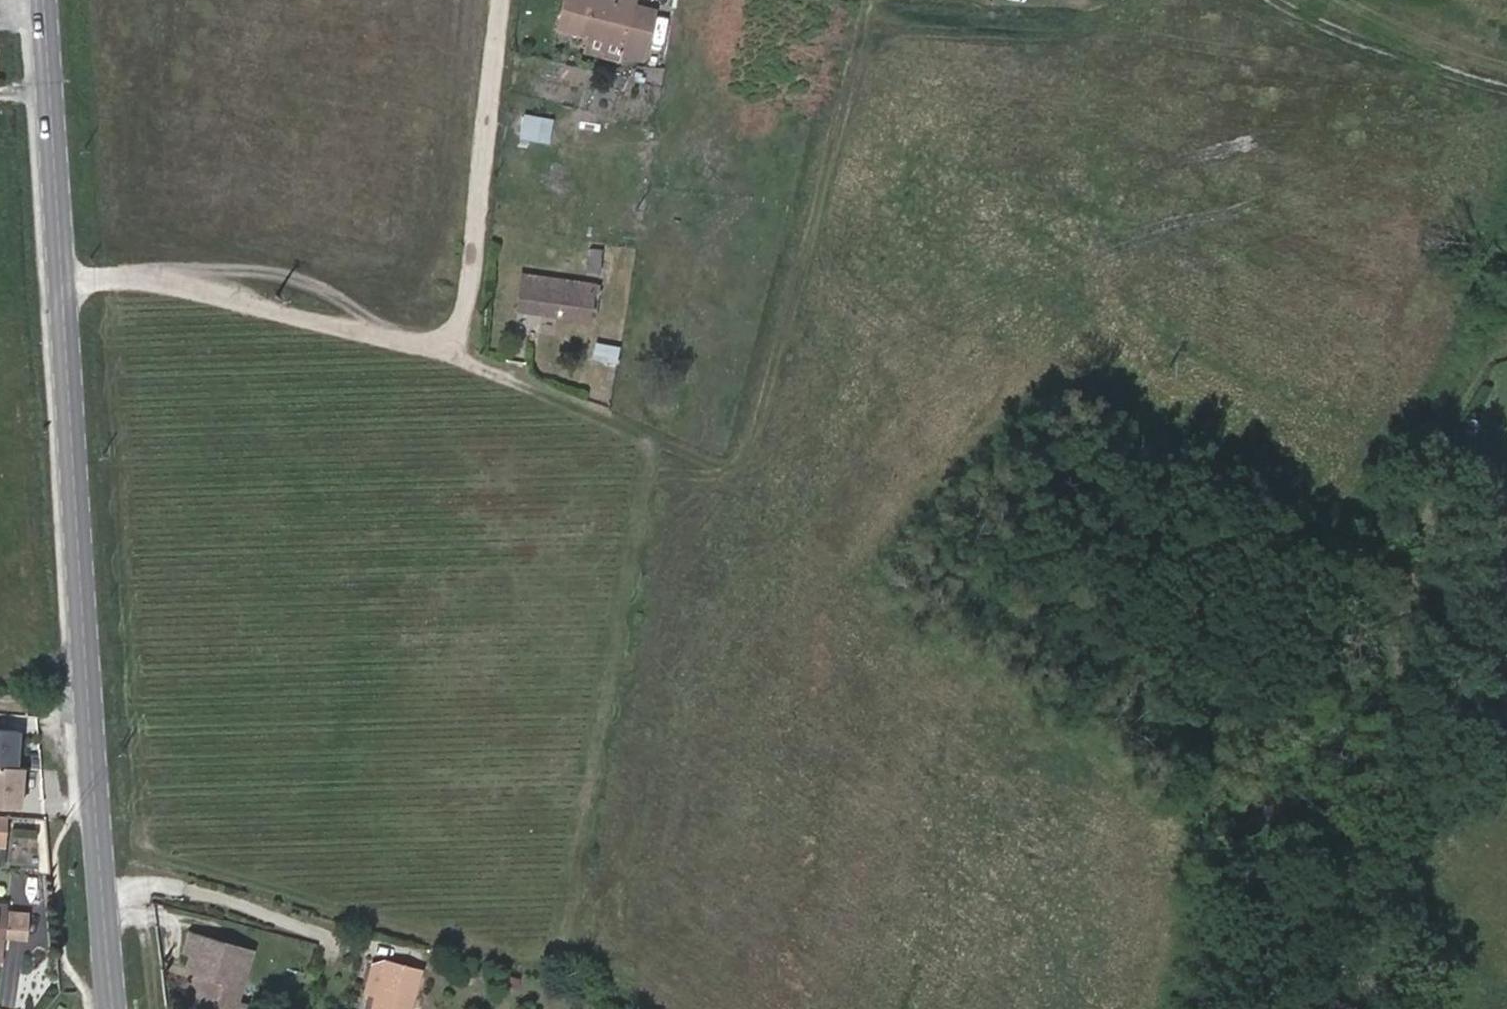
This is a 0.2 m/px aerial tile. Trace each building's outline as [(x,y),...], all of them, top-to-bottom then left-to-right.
[(614,0),(565,0),(558,27),(588,35),(623,44),(620,53),(642,58),(654,10),(633,4),(634,0),(615,0),(614,0)] [(623,44),(588,35),(584,51),(619,59),(620,53),(623,44)] [(551,142),(555,115),(522,110),(518,137),(551,142)] [(603,253),(589,250),(587,267),(601,269),(603,253)] [(598,285),(522,273),(518,308),(590,320),(590,315),(595,316),(598,285)] [(594,359),(619,363),(622,348),(596,344),(594,359)] [(0,729),(0,764),(17,765),(19,730),(0,729)] [(0,768),(0,803),(23,805),(26,770),(0,768)] [(6,911),(4,927),(25,929),(26,912),(6,911)] [(196,936),(190,954),(197,956),(192,971),(209,976),(199,1008),(239,1008),(256,954),(196,936)] [(368,995),(377,997),(388,961),(376,966),(368,995)] [(388,961),(374,1008),(410,1008),(421,971),(388,961)]
